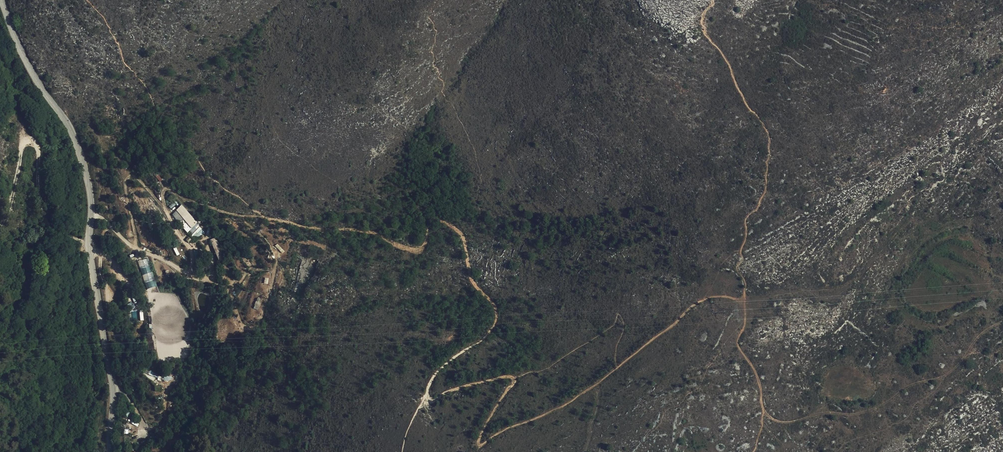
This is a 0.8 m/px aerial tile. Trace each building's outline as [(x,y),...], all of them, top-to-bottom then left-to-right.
[(166,203),(169,207),(170,209),(175,205),(170,199),(166,203)] [(197,225),(190,215),(183,207),(173,215),(187,233),(197,225)] [(216,238),(210,240),(219,261),(225,259),(216,238)] [(278,243),(275,245),(281,254),(284,252),(278,243)] [(147,258),(138,261),(147,289),(156,286),(147,258)]
